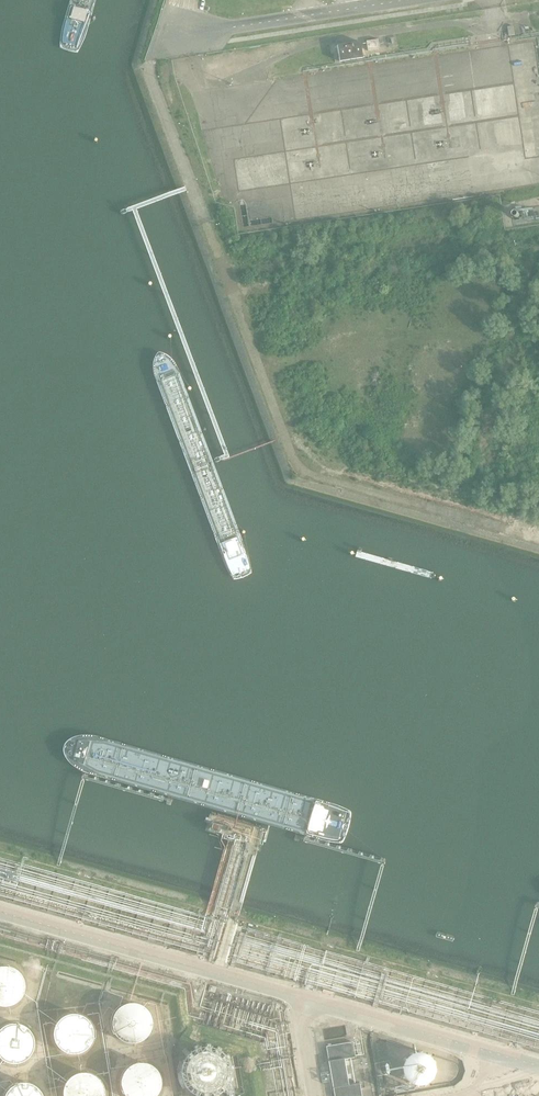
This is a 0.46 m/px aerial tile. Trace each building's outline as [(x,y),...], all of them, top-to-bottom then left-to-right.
[(368,51),(379,49),(378,40),(366,41),(368,51)] [(360,41),(337,45),(339,61),(363,58),(360,41)] [(436,163),(499,148),(491,116),(505,112),(495,105),(496,105),(481,95),(470,97),(471,98),(427,109),(426,106),(420,116),(416,98),(391,104),(395,121),(385,123),(384,119),(364,124),(367,137),(376,135),(377,139),(367,153),(375,158),(387,155),(387,154),(395,142),(401,146),(408,136),(411,146),(436,163)] [(24,987),(24,983),(23,979),(21,975),(18,972),(14,969),(11,968),(7,967),(3,967),(0,967),(0,1006),(1,1006),(5,1007),(10,1006),(13,1005),(16,1003),(18,1001),(21,997),(22,995),(24,991),(24,987)] [(152,1024),(152,1020),(151,1017),(149,1012),(147,1009),(143,1006),(140,1005),(136,1003),(132,1002),(128,1003),(124,1004),(120,1005),(117,1008),(113,1012),(111,1015),(110,1019),(109,1024),(110,1027),(111,1032),(113,1036),(115,1039),(119,1042),(122,1044),(126,1045),(131,1045),(135,1045),(139,1044),(144,1041),(146,1039),(149,1036),(151,1032),(152,1029),(152,1024)] [(92,1034),(92,1033),(92,1030),(90,1026),(89,1023),(86,1020),(83,1017),(79,1015),(74,1014),(71,1014),(67,1014),(63,1016),(60,1018),(58,1020),(56,1023),(54,1026),(53,1030),(52,1034),(53,1038),(54,1042),(56,1045),(58,1048),(62,1050),(64,1052),(67,1053),(71,1053),(75,1053),(80,1052),(83,1050),(86,1048),(88,1045),(90,1042),(91,1038),(92,1034)] [(33,1043),(33,1039),(32,1035),(30,1032),(28,1028),(25,1026),(22,1025),(18,1023),(14,1022),(11,1023),(7,1023),(3,1025),(0,1027),(0,1058),(1,1059),(4,1061),(8,1062),(13,1063),(16,1063),(20,1062),(24,1060),(27,1057),(30,1054),(32,1050),(33,1047),(33,1043)] [(327,1048),(334,1095),(362,1095),(360,1085),(348,1087),(344,1060),(355,1058),(353,1044),(327,1048)] [(219,1074),(219,1069),(217,1065),(216,1062),(212,1058),(209,1055),(205,1054),(200,1052),(197,1052),(192,1053),(189,1054),(185,1057),(182,1059),(180,1063),(178,1067),(177,1070),(177,1074),(177,1078),(179,1083),(180,1086),(183,1089),(187,1092),(191,1094),(195,1095),(199,1095),(203,1094),(207,1093),(212,1089),(215,1086),(217,1082),(219,1078),(219,1074)] [(434,1071),(434,1068),(433,1065),(431,1062),(429,1060),(427,1058),(424,1056),(422,1055),(419,1055),(416,1055),(413,1056),(410,1057),(407,1060),(405,1062),(403,1065),(403,1068),(402,1071),(403,1074),(403,1076),(405,1079),(407,1082),(409,1084),(412,1085),(414,1086),(417,1086),(420,1086),(423,1086),(426,1084),(429,1083),(431,1080),(432,1077),(433,1074),(434,1071)] [(161,1082),(161,1078),(159,1073),(157,1068),(154,1066),(150,1063),(147,1062),(143,1061),(139,1060),(135,1061),(130,1062),(126,1065),(123,1068),(120,1072),(119,1075),(118,1079),(118,1083),(118,1087),(119,1090),(121,1094),(123,1095),(156,1095),(157,1095),(160,1091),(161,1086),(161,1083),(161,1082)] [(102,1091),(102,1086),(101,1082),(99,1079),(97,1076),(94,1074),(90,1072),(87,1071),(83,1070),(80,1071),(74,1072),(71,1074),(69,1076),(66,1079),(64,1082),(63,1086),(62,1090),(62,1094),(63,1095),(102,1095),(102,1091)] [(497,1085),(498,1095),(529,1095),(528,1082),(497,1085)] [(42,1095),(40,1092),(38,1089),(35,1087),(32,1085),(29,1084),(24,1083),(21,1083),(16,1084),(13,1086),(10,1088),(7,1092),(5,1095),(42,1095)]
